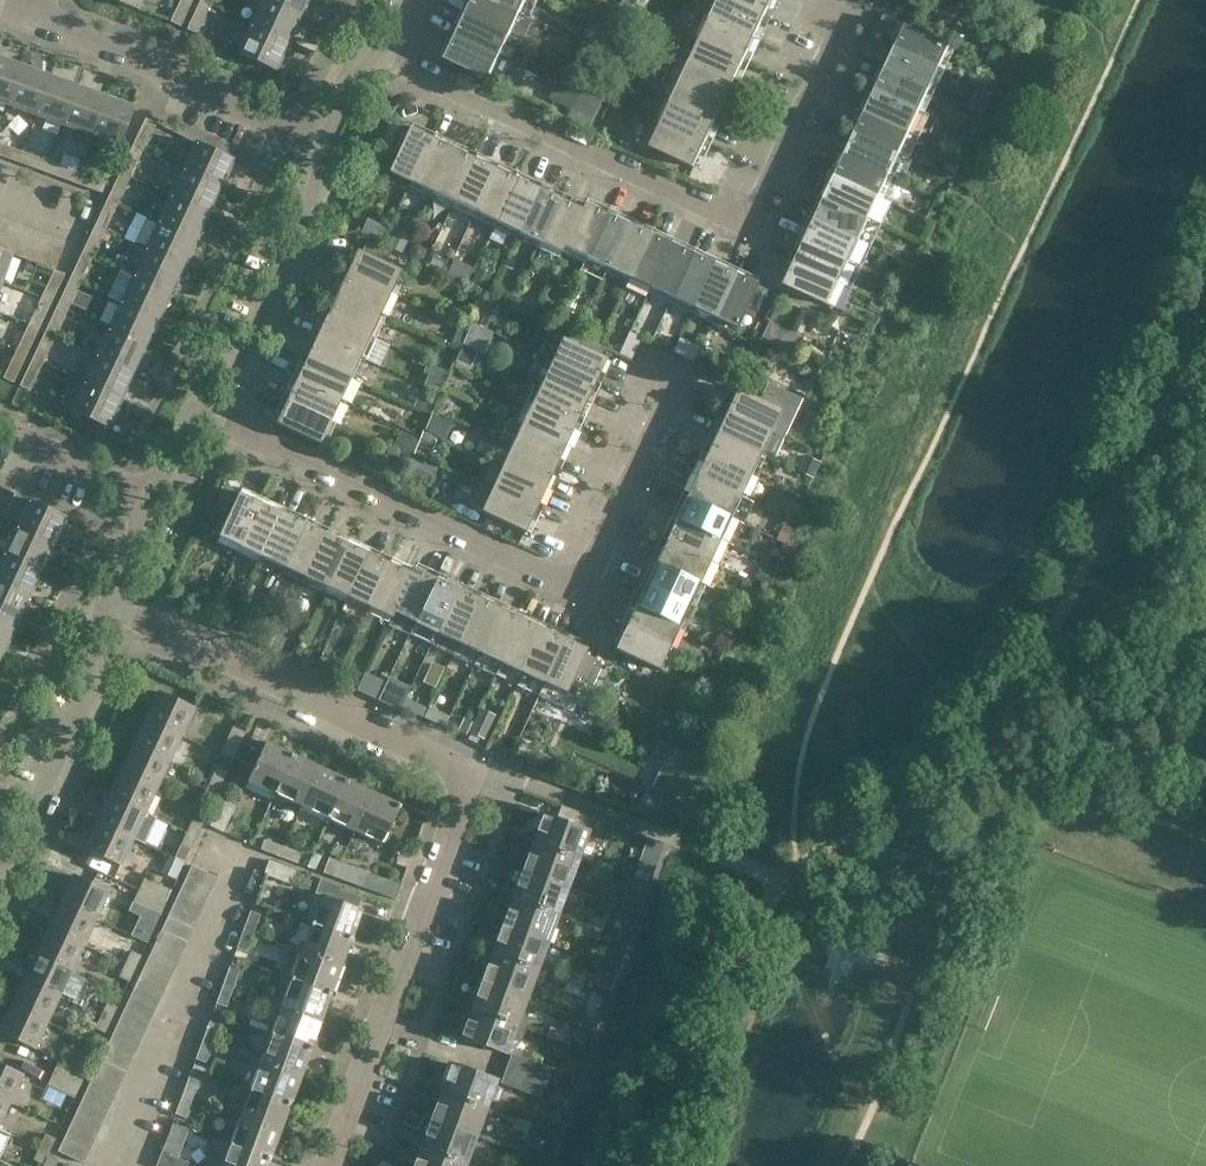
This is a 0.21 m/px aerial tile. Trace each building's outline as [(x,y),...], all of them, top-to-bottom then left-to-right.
[(138,9),(141,0),(114,0),(138,9)] [(173,13),(183,18),(192,0),(180,0),(173,13)] [(249,25),(287,43),(299,16),(265,0),(261,0),(249,25)] [(299,16),(307,0),(265,0),(299,16)] [(466,15),(510,36),(522,41),(532,19),(520,14),(490,0),(473,0),(466,15)] [(520,14),(527,0),(490,0),(520,14)] [(766,15),(734,0),(719,0),(712,16),(756,37),(766,15)] [(766,15),(773,0),(734,0),(766,15)] [(896,12),(912,12),(912,0),(897,0),(896,12)] [(195,9),(186,28),(187,28),(196,33),(205,14),(195,9)] [(618,11),(614,18),(622,22),(626,15),(618,11)] [(510,36),(466,15),(456,37),(500,57),(510,36)] [(746,58),(756,37),(712,16),(702,38),(746,58)] [(941,66),(951,44),(906,24),(896,45),(941,66)] [(236,52),(274,69),(287,43),(249,25),(236,52)] [(446,58),(490,79),(500,57),(456,37),(446,58)] [(735,80),(746,58),(702,38),(691,59),(735,80)] [(941,66),(896,45),(886,67),(931,88),(941,66)] [(0,57),(0,102),(8,105),(22,66),(0,57)] [(725,102),(735,80),(691,59),(681,81),(725,102)] [(571,65),(562,85),(579,93),(588,73),(571,65)] [(50,76),(22,66),(8,105),(35,115),(50,76)] [(931,88),(886,67),(876,89),(920,109),(931,88)] [(77,86),(50,76),(35,115),(63,125),(77,86)] [(715,123),(725,102),(681,81),(671,103),(715,123)] [(105,96),(77,86),(63,125),(91,135),(105,96)] [(920,109),(876,89),(866,110),(910,131),(920,109)] [(119,145),(133,106),(105,96),(91,135),(119,145)] [(585,128),(594,109),(576,101),(572,110),(567,120),(585,128)] [(974,101),(971,107),(977,110),(980,104),(974,101)] [(705,145),(715,123),(671,103),(661,124),(705,145)] [(910,131),(866,110),(856,132),(900,153),(910,131)] [(651,146),(695,167),(705,145),(661,124),(651,146)] [(142,125),(132,144),(142,149),(151,129),(142,125)] [(408,127),(388,171),(410,182),(430,137),(408,127)] [(900,153),(856,132),(846,154),(890,174),(900,153)] [(452,148),(430,137),(410,182),(431,192),(452,148)] [(232,159),(195,141),(182,168),(220,185),(232,159)] [(0,149),(0,154),(19,161),(22,151),(2,143),(0,149)] [(474,158),(452,148),(431,192),(453,202),(474,158)] [(129,152),(120,171),(130,176),(139,156),(129,152)] [(30,154),(26,164),(46,171),(50,161),(30,154)] [(890,174),(846,154),(835,175),(880,196),(890,174)] [(495,168),(474,158),(453,202),(475,212),(495,168)] [(57,164),(54,174),(74,182),(78,171),(57,164)] [(182,168),(170,195),(207,212),(220,185),(182,168)] [(517,178),(495,168),(475,212),(496,222),(517,178)] [(85,174),(81,184),(102,192),(105,182),(85,174)] [(880,196),(835,175),(825,197),(870,218),(880,196)] [(108,195),(107,198),(117,203),(126,183),(116,178),(108,195)] [(539,188),(517,178),(496,222),(518,232),(539,188)] [(560,198),(539,188),(518,232),(540,243),(560,198)] [(170,195),(157,221),(195,239),(207,212),(170,195)] [(870,218),(825,197),(815,219),(860,239),(870,218)] [(540,243),(561,253),(564,247),(563,247),(581,208),(560,198),(540,243)] [(563,247),(564,247),(584,257),(605,212),(583,202),(581,208),(563,247)] [(104,205),(95,225),(105,229),(114,210),(104,205)] [(605,212),(584,257),(606,267),(627,222),(605,212)] [(147,217),(135,243),(145,248),(182,266),(195,239),(157,221),(147,217)] [(0,219),(0,249),(2,249),(11,223),(0,219)] [(860,239),(815,219),(805,240),(849,261),(860,239)] [(627,222),(606,267),(628,277),(648,233),(627,222)] [(2,249),(12,253),(15,254),(25,228),(11,223),(2,249)] [(95,225),(82,251),(92,256),(100,239),(111,243),(115,234),(105,229),(95,225)] [(38,232),(25,228),(15,254),(28,259),(38,232)] [(51,237),(38,232),(28,259),(41,264),(51,237)] [(394,233),(387,246),(400,252),(406,239),(394,233)] [(648,233),(628,277),(649,287),(670,243),(648,233)] [(41,264),(54,268),(54,269),(64,242),(51,237),(41,264)] [(391,250),(368,239),(362,252),(385,263),(391,250)] [(849,261),(805,240),(795,262),(839,283),(849,261)] [(410,245),(408,252),(410,257),(416,260),(422,257),(425,251),(422,245),(416,243),(410,245)] [(670,243),(649,287),(671,297),(692,253),(670,243)] [(132,275),(170,292),(182,266),(145,248),(132,275)] [(2,281),(12,253),(2,249),(0,249),(0,281),(2,281)] [(390,293),(401,270),(385,263),(362,252),(356,249),(345,273),(390,293)] [(692,253),(671,297),(693,307),(713,263),(692,253)] [(506,255),(502,264),(510,268),(515,259),(506,255)] [(70,276),(69,278),(79,283),(89,263),(79,259),(70,276)] [(785,284),(829,305),(839,283),(795,262),(785,284)] [(713,263),(693,307),(714,318),(735,273),(713,263)] [(54,268),(44,289),(54,294),(64,273),(54,269),(54,268)] [(119,269),(107,296),(119,302),(157,319),(170,292),(132,275),(119,269)] [(477,271),(470,284),(483,290),(490,277),(477,271)] [(335,294),(380,315),(390,293),(345,273),(335,294)] [(735,273),(714,318),(736,328),(747,305),(758,310),(765,294),(754,289),(757,283),(735,273)] [(66,285),(57,305),(67,309),(76,290),(66,285)] [(325,316),(369,336),(380,315),(335,294),(325,316)] [(525,294),(518,297),(523,310),(536,305),(533,297),(525,294)] [(41,296),(32,316),(42,320),(51,301),(41,296)] [(119,302),(107,328),(145,346),(157,319),(119,302)] [(54,312),(44,332),(54,336),(63,317),(54,312)] [(484,312),(479,322),(490,328),(495,317),(484,312)] [(316,336),(360,357),(369,336),(325,316),(316,336)] [(28,323),(19,342),(29,347),(38,328),(28,323)] [(458,326),(449,346),(460,351),(462,346),(469,331),(458,326)] [(775,326),(770,338),(783,344),(788,331),(775,326)] [(107,328),(94,355),(132,373),(145,346),(107,328)] [(551,359),(551,360),(595,381),(606,358),(599,355),(603,346),(565,329),(561,337),(549,331),(538,353),(551,359)] [(472,332),(467,344),(479,350),(484,338),(472,332)] [(305,358),(350,379),(360,357),(316,336),(305,358)] [(41,339),(32,358),(42,363),(51,343),(41,339)] [(460,351),(456,359),(467,364),(473,351),(462,346),(460,351)] [(16,350),(6,370),(16,375),(26,354),(16,350)] [(132,373),(94,355),(82,382),(119,399),(132,373)] [(350,379),(305,358),(295,380),(340,400),(350,379)] [(595,381),(551,360),(541,380),(585,401),(595,381)] [(28,365),(19,385),(20,385),(29,389),(38,370),(28,365)] [(432,377),(427,388),(439,393),(443,383),(432,377)] [(330,422),(340,400),(295,380),(285,401),(330,422)] [(585,401),(541,380),(531,402),(575,423),(585,401)] [(69,409),(107,426),(119,399),(82,382),(69,409)] [(736,388),(725,411),(769,432),(783,438),(801,398),(767,383),(759,399),(736,388)] [(440,398),(434,411),(447,417),(451,408),(449,402),(440,398)] [(285,401),(275,423),(319,443),(330,422),(285,401)] [(575,423),(531,402),(521,424),(565,445),(575,423)] [(725,411),(715,432),(760,453),(773,459),(783,438),(769,432),(725,411)] [(510,447),(554,468),(565,445),(521,424),(510,447)] [(705,454),(750,474),(760,453),(715,432),(705,454)] [(421,433),(415,446),(425,450),(431,437),(421,433)] [(500,468),(544,489),(554,468),(510,447),(500,468)] [(705,454),(695,475),(740,496),(744,498),(754,476),(750,474),(705,454)] [(808,455),(801,470),(815,477),(822,462),(808,455)] [(491,488),(490,489),(534,510),(544,489),(500,468),(491,488)] [(685,497),(729,518),(740,496),(695,475),(685,497)] [(776,478),(773,485),(781,488),(784,482),(776,478)] [(491,488),(480,483),(470,506),(524,531),(534,510),(490,489),(491,488)] [(238,491),(225,518),(217,536),(239,546),(260,502),(238,491)] [(675,519),(719,540),(729,518),(685,497),(675,519)] [(65,516),(27,499),(15,525),(53,543),(65,516)] [(239,546),(261,556),(282,512),(260,502),(239,546)] [(282,512),(261,556),(282,566),(303,522),(282,512)] [(709,561),(719,540),(675,519),(665,540),(709,561)] [(304,577),(325,532),(303,522),(282,566),(304,577)] [(15,525),(2,552),(40,570),(53,543),(15,525)] [(325,586),(346,542),(325,532),(304,577),(325,586)] [(655,561),(699,582),(709,561),(665,540),(655,561)] [(368,552),(346,542),(325,586),(347,597),(368,552)] [(0,557),(0,584),(27,596),(40,570),(2,552),(0,557)] [(368,606),(389,562),(368,552),(347,597),(368,606)] [(645,584),(689,604),(699,582),(655,561),(645,584)] [(368,606),(391,617),(393,612),(393,611),(411,573),(410,572),(389,562),(368,606)] [(436,577),(413,567),(410,572),(411,573),(393,611),(393,612),(415,622),(436,577)] [(761,567),(756,578),(765,582),(770,571),(761,567)] [(410,633),(431,642),(436,631),(457,587),(436,577),(415,622),(410,633)] [(15,623),(27,596),(0,584),(0,616),(15,623)] [(635,605),(679,626),(689,604),(645,584),(635,605)] [(457,641),(478,597),(457,587),(436,631),(457,641)] [(500,607),(478,597),(457,641),(479,652),(500,607)] [(625,627),(669,648),(679,626),(635,605),(625,627)] [(521,617),(500,607),(479,652),(500,661),(521,617)] [(2,650),(15,623),(0,616),(0,649),(2,650)] [(542,627),(521,617),(500,661),(522,672),(542,627)] [(241,624),(237,633),(246,637),(251,629),(241,624)] [(563,637),(542,627),(522,672),(542,681),(563,637)] [(615,648),(659,669),(669,648),(625,627),(615,648)] [(573,709),(578,698),(566,692),(578,667),(587,648),(563,637),(542,681),(537,692),(573,709)] [(594,666),(583,691),(595,696),(606,672),(594,666)] [(590,672),(578,667),(566,692),(578,698),(590,672)] [(344,670),(340,678),(352,684),(356,675),(344,670)] [(194,708),(158,691),(145,717),(181,734),(194,708)] [(406,698),(401,708),(422,718),(427,708),(406,698)] [(428,708),(423,718),(443,727),(447,717),(428,708)] [(469,733),(467,739),(476,743),(478,738),(482,740),(493,718),(478,711),(468,733),(469,733)] [(133,744),(169,761),(181,734),(145,717),(133,744)] [(463,718),(458,731),(465,734),(471,722),(463,718)] [(233,726),(220,752),(232,758),(245,731),(233,726)] [(292,754),(265,741),(247,780),(274,793),(292,754)] [(659,741),(651,759),(665,765),(673,748),(659,741)] [(121,770),(156,787),(169,761),(133,744),(121,770)] [(498,749),(495,755),(506,760),(511,750),(504,747),(498,749)] [(274,793),(271,798),(282,803),(285,797),(300,805),(319,766),(292,754),(274,793)] [(300,805),(328,818),(345,779),(319,766),(300,805)] [(216,767),(210,780),(220,785),(226,771),(216,767)] [(109,795),(145,812),(156,787),(121,770),(109,795)] [(328,818),(354,830),(372,791),(345,779),(328,818)] [(220,785),(210,780),(204,792),(214,797),(220,785)] [(372,791),(354,830),(382,843),(400,804),(372,791)] [(97,821),(133,838),(145,812),(109,795),(97,821)] [(209,825),(223,831),(235,805),(222,799),(209,825)] [(556,819),(543,814),(532,842),(577,858),(593,817),(561,805),(556,819)] [(202,823),(192,818),(186,831),(196,836),(202,823)] [(120,864),(133,838),(97,821),(84,847),(120,864)] [(180,844),(190,849),(196,836),(186,831),(180,844)] [(282,845),(264,838),(260,848),(279,855),(282,845)] [(532,842),(521,871),(566,888),(577,858),(532,842)] [(282,845),(279,855),(297,861),(301,852),(282,845)] [(329,856),(323,871),(334,875),(340,861),(329,856)] [(296,869),(268,859),(263,872),(291,882),(296,869)] [(361,886),(366,871),(340,861),(334,875),(361,886)] [(191,864),(185,878),(211,890),(217,877),(191,864)] [(604,878),(618,884),(621,874),(607,869),(604,878)] [(566,888),(521,871),(512,897),(557,914),(566,888)] [(60,900),(96,917),(108,891),(72,874),(60,900)] [(171,890),(144,877),(138,889),(165,902),(171,890)] [(211,890),(185,878),(178,892),(204,904),(211,890)] [(351,937),(361,909),(356,907),(360,896),(339,888),(340,885),(321,878),(305,921),(311,923),(351,937)] [(138,889),(132,901),(160,914),(165,902),(138,889)] [(204,904),(178,892),(172,905),(198,917),(204,904)] [(626,895),(622,908),(638,914),(642,901),(626,895)] [(512,897),(502,925),(547,941),(557,914),(512,897)] [(60,900),(48,926),(83,943),(96,917),(60,900)] [(198,917),(172,905),(166,917),(192,929),(198,917)] [(252,931),(259,913),(250,909),(243,928),(252,931)] [(601,930),(604,921),(590,916),(587,925),(601,930)] [(192,929),(166,917),(160,930),(186,942),(192,929)] [(300,951),(340,966),(351,937),(311,923),(300,951)] [(547,941),(502,925),(491,953),(536,969),(547,941)] [(587,925),(584,934),(598,939),(601,930),(587,925)] [(48,926),(35,952),(71,969),(83,943),(48,926)] [(236,946),(246,950),(252,931),(243,928),(236,946)] [(186,942),(160,930),(154,943),(180,955),(186,942)] [(180,955),(154,943),(148,957),(174,969),(180,955)] [(141,954),(130,949),(124,962),(134,967),(141,954)] [(290,979),(330,994),(340,966),(300,951),(290,979)] [(71,969),(35,952),(23,979),(59,995),(71,969)] [(491,953),(481,981),(526,997),(536,969),(491,953)] [(174,969),(148,957),(142,969),(168,981),(174,969)] [(124,962),(118,975),(128,980),(134,967),(124,962)] [(232,987),(239,968),(229,965),(222,983),(232,987)] [(168,981),(142,969),(136,982),(162,994),(168,981)] [(580,986),(584,977),(570,971),(566,980),(580,986)] [(59,995),(23,979),(11,1005),(47,1021),(59,995)] [(280,1006),(320,1020),(330,994),(290,979),(280,1006)] [(566,980),(563,990),(577,995),(580,986),(566,980)] [(526,997),(481,981),(471,1008),(516,1024),(526,997)] [(162,994),(136,982),(130,995),(156,1008),(162,994)] [(216,1002),(225,1005),(232,987),(222,983),(216,1002)] [(156,1008),(130,995),(124,1008),(150,1020),(156,1008)] [(110,1019),(116,1006),(106,1001),(99,1014),(110,1019)] [(11,1005),(0,1028),(0,1031),(34,1048),(47,1021),(11,1005)] [(269,1035),(309,1049),(320,1020),(280,1006),(269,1035)] [(150,1020),(124,1008),(118,1021),(144,1033),(150,1020)] [(516,1024),(471,1008),(461,1036),(506,1053),(516,1024)] [(99,1014),(93,1027),(104,1032),(110,1019),(99,1014)] [(218,1024),(209,1020),(202,1039),(212,1043),(218,1024)] [(144,1033),(118,1021),(112,1033),(138,1045),(144,1033)] [(546,1035),(560,1041),(564,1031),(550,1026),(546,1035)] [(138,1045),(112,1033),(106,1046),(132,1058),(138,1045)] [(259,1062),(299,1077),(309,1049),(269,1035),(259,1062)] [(195,1057),(205,1061),(212,1043),(202,1039),(195,1057)] [(132,1058),(106,1046),(100,1059),(126,1071),(132,1058)] [(550,1068),(513,1054),(507,1068),(545,1082),(550,1068)] [(126,1071),(100,1059),(93,1073),(119,1085),(126,1071)] [(85,1073),(58,1060),(52,1072),(79,1085),(85,1073)] [(249,1089),(289,1104),(299,1077),(259,1062),(249,1089)] [(451,1063),(440,1091),(486,1107),(496,1079),(451,1063)] [(10,1100),(22,1074),(0,1064),(0,1096),(10,1100)] [(502,1083),(540,1097),(545,1082),(507,1068),(502,1083)] [(52,1072),(46,1084),(74,1097),(79,1085),(52,1072)] [(119,1085),(93,1073),(87,1086),(113,1098),(119,1085)] [(191,1098),(198,1079),(188,1076),(182,1094),(191,1098)] [(113,1098),(87,1086),(81,1099),(107,1111),(113,1098)] [(239,1117),(279,1132),(289,1104),(249,1089),(239,1117)] [(440,1091),(430,1118),(475,1135),(486,1107),(440,1091)] [(175,1113),(185,1116),(191,1098),(182,1094),(175,1113)] [(10,1100),(0,1096),(0,1121),(10,1100)] [(107,1111),(81,1099),(75,1112),(101,1124),(107,1111)] [(101,1124),(75,1112),(68,1126),(95,1138),(101,1124)] [(229,1145),(269,1160),(279,1132),(239,1117),(229,1145)] [(475,1135),(430,1118),(420,1146),(465,1162),(475,1135)] [(512,1128),(526,1133),(530,1124),(516,1118),(512,1128)] [(95,1138),(68,1126),(63,1138),(89,1150),(95,1138)] [(49,1150),(56,1136),(46,1131),(39,1146),(49,1150)] [(89,1150),(63,1138),(58,1150),(84,1162),(89,1150)] [(206,1165),(266,1165),(269,1160),(229,1145),(216,1140),(206,1165)] [(39,1146),(33,1159),(43,1163),(46,1156),(49,1150),(39,1146)] [(413,1165),(464,1165),(465,1162),(420,1146),(413,1165)] [(155,1165),(156,1165),(186,1165),(188,1161),(161,1151),(155,1165)] [(43,1163),(42,1165),(54,1165),(56,1160),(46,1156),(43,1163)]
